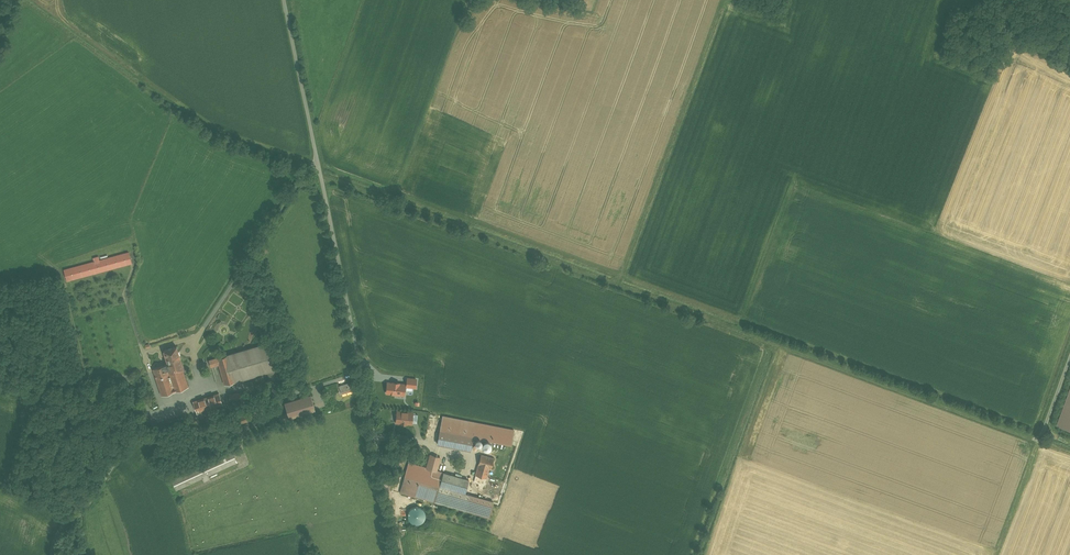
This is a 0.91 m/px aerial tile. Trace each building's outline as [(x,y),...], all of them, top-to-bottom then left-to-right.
[(67,282),(131,264),(128,253),(100,261),(99,257),(93,259),(94,263),(64,271),(67,282)] [(268,343),(228,355),(236,381),(268,372),(270,379),(278,377),(268,343)] [(177,347),(164,351),(168,364),(168,365),(180,361),(181,361),(180,356),(182,355),(180,351),(178,352),(177,347)] [(236,381),(228,355),(210,360),(212,366),(219,364),(225,385),(236,381)] [(180,361),(168,365),(168,364),(154,368),(162,395),(188,386),(180,361)] [(416,387),(416,377),(406,377),(406,387),(416,387)] [(386,381),(385,394),(405,395),(405,382),(386,381)] [(349,383),(340,386),(342,393),(353,390),(351,385),(349,385),(349,383)] [(1057,424),(1069,430),(1069,389),(1057,424)] [(245,392),(229,394),(230,400),(232,400),(233,406),(247,404),(245,392)] [(219,393),(193,402),(197,412),(197,411),(198,415),(203,413),(202,410),(215,406),(217,411),(224,409),(219,393)] [(311,395),(285,403),(288,413),(280,415),(282,420),(316,410),(311,395)] [(395,410),(395,424),(413,424),(413,411),(395,410)] [(249,414),(240,417),(242,423),(251,420),(249,414)] [(442,416),(437,444),(471,450),(475,427),(476,423),(449,418),(442,416)] [(230,420),(221,422),(223,428),(232,426),(230,420)] [(234,451),(171,480),(176,491),(203,478),(205,482),(211,480),(209,476),(239,462),(234,451)] [(494,457),(481,454),(478,464),(479,464),(479,465),(489,468),(490,469),(494,457)] [(431,455),(427,468),(437,471),(441,458),(431,455)] [(489,468),(479,465),(474,481),(484,484),(489,468)] [(469,480),(444,473),(440,487),(465,494),(469,480)] [(465,494),(440,487),(436,502),(466,511),(490,518),(494,502),(471,495),(465,494)] [(411,509),(408,513),(407,517),(409,522),(413,524),(417,525),(421,523),(424,520),(425,515),(423,511),(420,508),(415,507),(411,509)]
